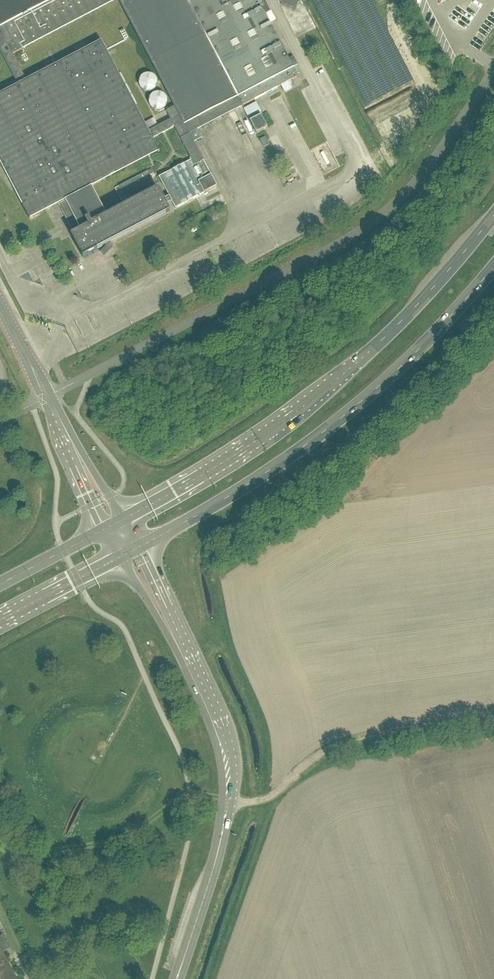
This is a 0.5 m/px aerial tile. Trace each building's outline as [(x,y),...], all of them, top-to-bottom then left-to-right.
[(172,203),(176,209),(188,202),(188,203),(202,195),(217,187),(204,162),(189,134),(242,106),(243,108),(244,107),(243,106),(297,77),(293,68),(270,24),(258,0),(119,0),(174,105),(165,110),(170,119),(148,130),(102,41),(26,81),(13,55),(117,0),(0,0),(0,31),(2,35),(0,36),(0,49),(10,69),(6,71),(8,76),(13,73),(18,85),(0,95),(0,162),(29,217),(58,202),(74,235),(73,235),(84,257),(169,212),(166,206),(172,203)] [(270,24),(276,21),(265,0),(258,0),(270,24)] [(140,88),(154,86),(152,70),(137,72),(140,88)] [(159,109),(166,94),(151,87),(144,102),(159,109)] [(267,128),(261,116),(250,121),(256,134),(267,128)] [(271,129),(265,132),(271,145),(278,142),(271,129)] [(269,145),(265,138),(260,141),(263,148),(269,145)] [(0,946),(0,978),(17,978),(0,946)]
